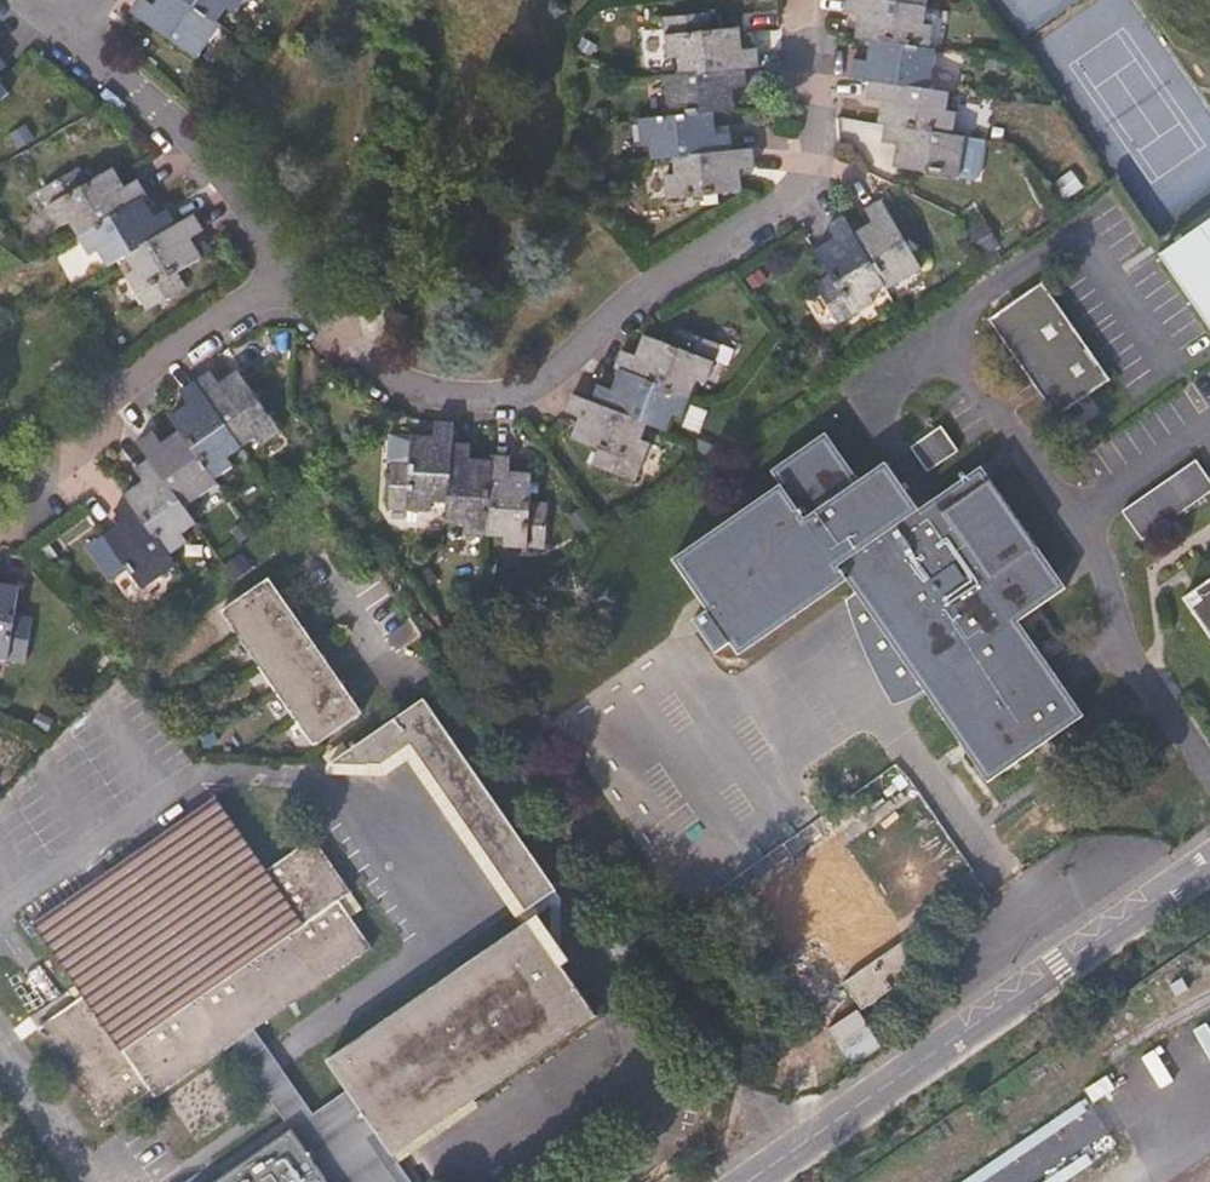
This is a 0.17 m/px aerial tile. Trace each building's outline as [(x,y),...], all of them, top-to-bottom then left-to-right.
[(221,29),(217,27),(179,0),(157,0),(153,5),(144,0),(140,0),(131,14),(198,62),(221,29)] [(248,0),(179,0),(217,27),(229,11),(237,16),(248,0)] [(924,25),(927,7),(883,0),(845,0),(843,15),(857,16),(854,38),(870,40),(931,50),(934,27),(924,25)] [(745,51),(743,29),(714,32),(712,15),(663,20),(667,60),(677,59),(679,75),(748,69),(760,68),(759,50),(745,51)] [(931,89),(937,51),(931,50),(870,40),(866,62),(850,60),(848,77),(868,80),(931,89)] [(8,67),(0,56),(0,73),(8,67)] [(737,110),(735,92),(749,91),(748,69),(679,75),(664,76),(668,116),(716,112),(737,110)] [(10,93),(0,80),(0,101),(10,93)] [(948,112),(950,92),(931,89),(868,80),(865,101),(880,103),(876,124),(884,125),(954,135),(957,113),(948,112)] [(719,134),(716,112),(668,116),(638,119),(641,143),(651,142),(653,161),(672,159),(734,152),(733,133),(719,134)] [(973,181),(980,177),(987,140),(954,135),(884,125),(881,145),(897,147),(893,169),(973,181)] [(744,194),(742,171),(756,169),(755,151),(734,152),(672,159),(674,176),(665,177),(667,202),(744,194)] [(143,197),(147,195),(138,180),(125,187),(114,169),(69,195),(60,180),(39,192),(62,227),(69,223),(77,238),(143,197)] [(125,258),(177,226),(168,209),(155,217),(143,197),(77,238),(89,258),(99,253),(108,268),(125,258)] [(923,271),(882,199),(864,209),(871,223),(852,234),(885,288),(887,292),(923,271)] [(180,274),(203,259),(192,238),(204,231),(195,214),(177,226),(125,258),(133,273),(124,277),(146,313),(187,287),(180,274)] [(885,288),(852,234),(843,217),(827,226),(834,241),(815,252),(829,277),(816,285),(839,326),(876,305),(870,296),(885,288)] [(1110,381),(1044,284),(989,320),(1057,418),(1110,381)] [(706,385),(715,364),(644,335),(640,339),(634,355),(625,351),(610,366),(618,369),(691,397),(697,382),(706,385)] [(683,418),(691,397),(618,369),(612,390),(597,386),(589,402),(648,426),(667,433),(674,416),(683,418)] [(281,433),(237,370),(220,382),(212,371),(195,382),(244,449),(258,441),(262,447),(281,433)] [(244,449),(195,382),(181,393),(188,406),(170,418),(179,430),(215,481),(234,467),(229,459),(244,449)] [(636,483),(651,444),(642,441),(648,426),(589,402),(570,395),(565,412),(579,418),(570,439),(597,450),(592,466),(636,483)] [(451,444),(453,420),(434,421),(433,437),(410,436),(407,464),(391,463),(388,511),(431,513),(432,504),(446,506),(451,444)] [(215,481),(179,430),(161,442),(153,432),(139,442),(150,458),(187,508),(219,485),(215,481)] [(848,581),(858,595),(848,602),(867,655),(889,697),(897,702),(907,705),(927,693),(987,782),(1084,716),(1019,623),(1066,588),(982,468),(919,510),(887,464),(859,483),(825,435),(773,471),(782,485),(673,560),(709,612),(695,621),(716,653),(732,644),(740,656),(848,581)] [(486,539),(492,460),(470,459),(471,444),(451,444),(446,506),(445,526),(464,527),(465,537),(486,539)] [(531,502),(533,473),(510,471),(511,458),(492,456),(492,460),(486,539),(505,539),(504,549),(546,552),(549,503),(531,502)] [(198,524),(187,508),(150,458),(134,469),(143,482),(125,495),(130,502),(168,558),(189,543),(183,535),(198,524)] [(1209,494),(1209,482),(1196,462),(1121,513),(1141,541),(1209,494)] [(168,558),(130,502),(114,513),(121,523),(88,548),(109,579),(126,567),(142,590),(176,568),(168,558)] [(363,714),(269,579),(222,613),(315,747),(363,714)] [(1184,599),(1209,636),(1209,580),(1184,599)] [(33,617),(16,614),(20,586),(0,583),(0,662),(27,666),(33,617)] [(577,877),(444,685),(349,750),(382,766),(412,746),(525,911),(577,877)] [(71,990),(79,1001),(38,1029),(104,1124),(152,1092),(157,1099),(235,1046),(254,1032),(373,950),(360,930),(371,922),(314,840),(268,871),(217,799),(148,847),(36,924),(78,984),(71,990)] [(825,951),(778,886),(749,905),(797,971),(825,951)] [(393,1156),(597,1016),(531,922),(329,1061),(350,1093),(362,1110),(380,1137),(393,1156)] [(863,1010),(925,966),(907,940),(844,984),(863,1010)] [(393,1156),(380,1137),(343,1162),(326,1136),(362,1110),(350,1093),(312,1117),(254,1032),(235,1046),(293,1131),(328,1181),(354,1181),(393,1156)] [(293,1131),(218,1181),(328,1181),(293,1131)] [(613,1164),(587,1181),(625,1181),(613,1164)]
